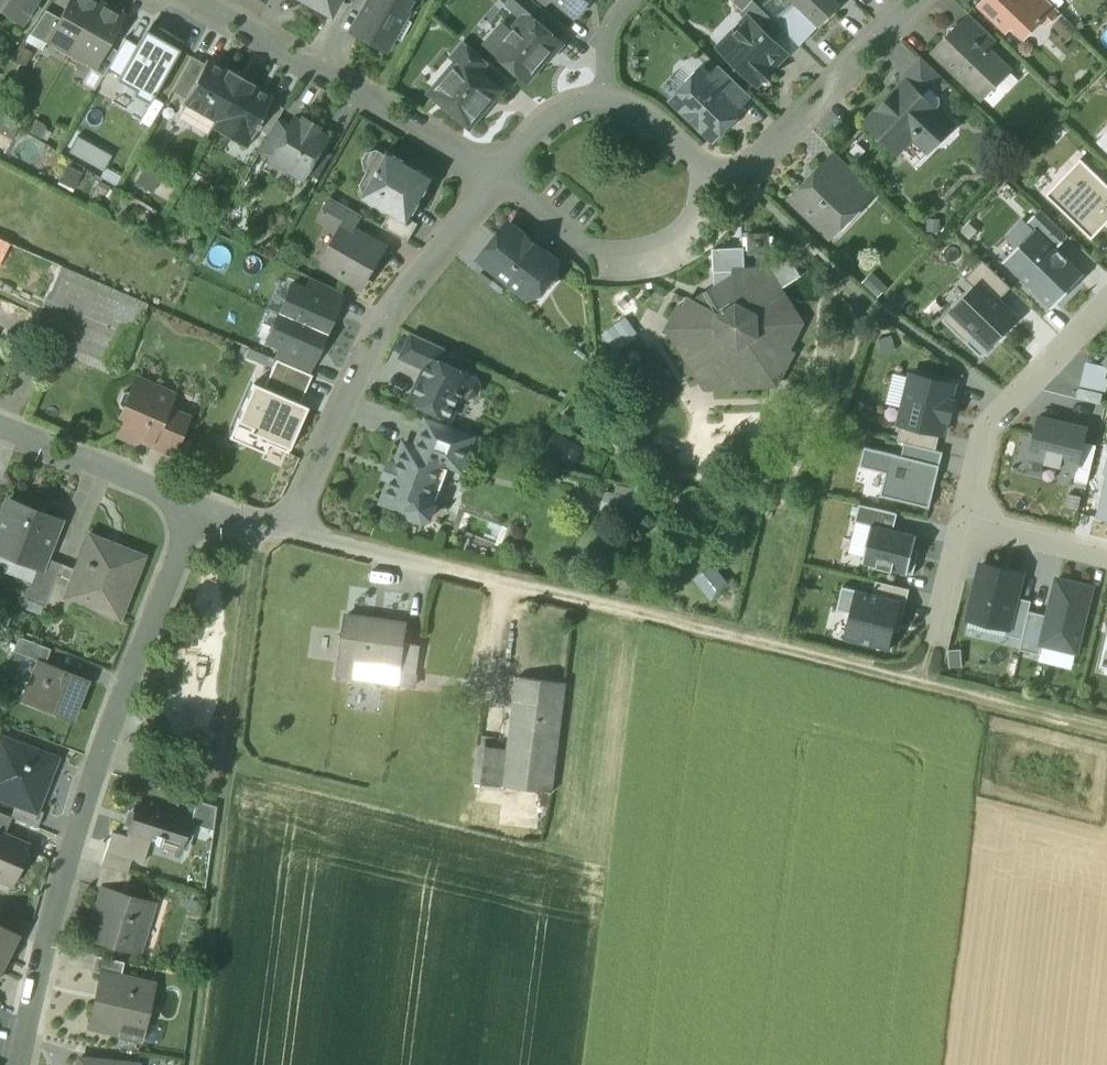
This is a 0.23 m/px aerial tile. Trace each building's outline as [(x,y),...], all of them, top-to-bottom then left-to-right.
[(5,12),(10,5),(26,15),(36,0),(0,0),(0,8),(5,12)] [(48,38),(49,39),(71,51),(98,3),(93,0),(70,0),(59,18),(48,38)] [(329,13),(337,0),(305,0),(329,13)] [(350,30),(366,39),(368,35),(387,46),(392,36),(403,18),(410,5),(401,0),(367,0),(350,30)] [(506,6),(522,20),(527,14),(535,21),(545,10),(542,7),(533,0),(511,0),(506,6)] [(575,16),(588,0),(556,0),(575,16)] [(834,0),(794,0),(796,2),(819,25),(840,5),(834,0)] [(979,5),(1006,31),(1010,27),(1015,28),(1025,37),(1042,20),(1046,24),(1047,23),(1023,0),(984,0),(979,5)] [(1046,0),(1023,0),(1047,23),(1059,12),(1046,0)] [(773,20),(754,2),(742,14),(749,20),(750,19),(772,40),(782,29),(773,20)] [(819,25),(796,2),(783,12),(808,36),(820,25),(819,25)] [(98,3),(71,51),(93,64),(94,64),(106,44),(121,16),(98,3)] [(59,18),(45,11),(29,34),(46,44),(49,39),(48,38),(59,18)] [(808,36),(783,12),(773,20),(782,29),(799,45),(808,36)] [(535,21),(527,14),(522,20),(496,51),(512,65),(512,71),(517,75),(523,74),(527,78),(544,58),(546,60),(547,58),(542,54),(555,38),(535,21)] [(995,40),(969,15),(960,25),(986,50),(995,40)] [(403,18),(392,36),(399,40),(410,21),(403,18)] [(772,40),(750,19),(749,20),(731,39),(738,46),(728,56),(732,60),(732,61),(739,68),(739,67),(755,82),(759,78),(768,78),(768,68),(784,52),(772,40)] [(1076,30),(1065,21),(1056,30),(1067,40),(1076,30)] [(986,50),(960,25),(959,26),(958,31),(952,37),(947,38),(934,51),(981,98),(995,84),(1008,70),(986,50)] [(133,95),(149,105),(180,50),(145,30),(137,45),(119,76),(117,81),(135,91),(133,95)] [(108,69),(119,76),(137,45),(125,38),(118,51),(108,69)] [(465,42),(453,56),(458,60),(472,73),(476,69),(479,72),(488,62),(465,42)] [(106,44),(94,64),(93,64),(90,69),(103,76),(108,69),(118,51),(106,44)] [(191,56),(171,91),(184,98),(204,63),(191,56)] [(920,57),(899,79),(904,84),(919,98),(929,88),(937,95),(949,84),(920,57)] [(227,71),(206,60),(204,63),(184,98),(182,102),(186,105),(215,120),(240,76),(228,69),(227,71)] [(458,60),(445,75),(450,79),(438,94),(459,113),(459,118),(465,123),(473,122),(479,116),(478,111),(492,95),(495,97),(501,91),(479,72),(476,69),(472,73),(458,60)] [(750,96),(721,68),(711,79),(739,107),(750,96)] [(1008,70),(995,84),(1005,93),(1017,80),(1008,70)] [(711,79),(702,71),(694,72),(687,79),(686,88),(674,102),(712,138),(740,108),(739,107),(711,79)] [(215,120),(211,128),(229,138),(233,132),(249,141),(256,128),(257,128),(260,123),(258,123),(270,101),(272,97),(252,85),(253,83),(240,76),(215,120)] [(919,98),(904,84),(867,122),(874,129),(874,135),(884,144),(890,144),(897,151),(912,135),(924,147),(933,137),(935,139),(942,139),(950,131),(950,124),(935,110),(940,104),(940,98),(937,95),(929,88),(919,98)] [(270,101),(258,123),(260,123),(257,128),(267,135),(268,135),(277,119),(283,108),(270,101)] [(211,128),(215,120),(186,105),(178,119),(207,135),(211,128)] [(298,124),(292,120),(288,126),(270,158),(304,178),(326,139),(314,133),(317,127),(302,118),(298,124)] [(288,126),(277,119),(268,135),(267,135),(258,152),(270,158),(288,126)] [(66,150),(101,169),(110,154),(75,134),(66,150)] [(423,174),(388,154),(387,156),(377,150),(368,153),(364,160),(366,169),(369,171),(361,184),(365,196),(378,204),(391,201),(393,209),(392,209),(408,218),(426,186),(423,174)] [(1079,157),(1044,194),(1091,239),(1106,222),(1106,184),(1079,157)] [(873,190),(848,165),(836,178),(861,203),(873,190)] [(827,169),(817,179),(813,177),(792,199),(830,236),(861,203),(836,178),(827,169)] [(361,215),(330,197),(318,219),(340,231),(344,225),(352,230),(361,215)] [(408,218),(392,209),(382,226),(408,241),(417,224),(408,218)] [(1057,246),(1067,235),(1041,211),(1031,222),(1057,246)] [(352,230),(344,225),(340,231),(322,263),(362,286),(384,248),(352,230)] [(543,251),(510,225),(481,261),(520,291),(534,290),(555,263),(542,252),(543,251)] [(1004,259),(1053,307),(1085,275),(1035,227),(1004,259)] [(10,244),(0,239),(0,267),(10,244)] [(980,281),(1000,302),(1013,289),(985,262),(967,280),(974,287),(980,281)] [(555,263),(534,290),(547,288),(552,283),(551,276),(556,270),(556,264),(555,263)] [(59,267),(32,328),(36,342),(113,375),(146,303),(59,267)] [(762,268),(734,270),(734,276),(715,287),(693,301),(688,298),(682,308),(678,306),(669,323),(672,328),(669,334),(701,384),(708,384),(711,389),(769,386),(772,381),(778,381),(793,353),(788,351),(800,328),(796,323),(800,318),(771,273),(765,273),(762,268)] [(887,286),(872,273),(864,282),(878,295),(887,286)] [(341,292),(310,277),(304,291),(336,304),(341,292)] [(1000,302),(980,281),(974,287),(951,311),(976,335),(990,349),(1019,319),(1000,302)] [(304,291),(290,285),(278,313),(324,332),(336,305),(336,304),(304,291)] [(976,335),(951,311),(941,321),(966,345),(976,335)] [(324,332),(278,313),(266,340),(280,346),(312,360),(324,332)] [(411,334),(400,357),(424,368),(424,369),(429,357),(440,362),(440,361),(445,349),(411,334)] [(312,360),(280,346),(275,359),(306,372),(312,360)] [(477,379),(440,361),(440,362),(429,357),(424,369),(424,368),(417,382),(420,384),(412,402),(451,420),(462,395),(469,398),(477,395),(480,387),(477,379)] [(310,374),(306,372),(275,359),(263,387),(298,403),(310,374)] [(954,386),(911,376),(900,425),(939,434),(942,435),(946,419),(948,420),(952,402),(950,402),(954,386)] [(306,407),(254,384),(238,420),(253,427),(252,430),(288,447),(306,407)] [(148,393),(131,386),(129,389),(122,391),(117,401),(121,408),(120,411),(126,414),(118,434),(131,439),(138,437),(171,451),(184,421),(163,412),(170,393),(152,385),(148,393)] [(1087,429),(1039,418),(1029,457),(1045,461),(1045,464),(1060,468),(1061,465),(1077,469),(1084,444),(1087,429)] [(471,438),(426,422),(416,449),(416,450),(441,459),(446,444),(466,451),(471,438)] [(939,434),(900,425),(896,441),(904,444),(935,451),(939,434)] [(441,459),(416,450),(416,449),(405,444),(384,501),(408,510),(411,517),(423,521),(430,518),(436,503),(432,496),(445,462),(460,468),(466,451),(446,444),(441,459)] [(935,451),(904,444),(901,456),(922,461),(921,465),(935,468),(939,452),(935,451)] [(1077,469),(1074,481),(1086,485),(1096,447),(1084,444),(1077,469)] [(932,482),(935,468),(921,465),(922,461),(901,456),(864,448),(860,467),(886,473),(881,497),(930,508),(936,483),(932,482)] [(1103,477),(1106,478),(1098,515),(1106,517),(1106,460),(1103,477)] [(640,504),(607,493),(601,511),(634,522),(640,504)] [(7,500),(0,517),(0,551),(37,566),(39,566),(43,556),(57,520),(7,500)] [(856,522),(893,531),(897,515),(860,506),(856,522)] [(911,561),(917,537),(893,531),(872,526),(863,564),(913,576),(916,562),(911,561)] [(119,552),(86,539),(75,568),(64,597),(71,600),(119,619),(144,555),(121,546),(119,552)] [(43,556),(39,566),(37,566),(24,598),(44,606),(61,563),(43,556)] [(61,563),(44,606),(65,615),(71,600),(64,597),(75,568),(61,563)] [(1016,599),(1022,575),(981,565),(968,618),(1009,628),(1016,599)] [(1047,616),(1039,646),(1076,655),(1093,587),(1056,578),(1047,616)] [(910,591),(876,582),(873,595),(901,602),(899,609),(905,610),(910,591)] [(849,614),(855,590),(842,587),(837,611),(849,614)] [(873,595),(855,590),(849,614),(843,639),(889,650),(899,609),(901,602),(873,595)] [(1031,602),(1016,599),(1009,628),(1006,637),(1022,641),(1029,612),(1031,602)] [(1047,616),(1029,612),(1022,641),(1020,650),(1037,654),(1039,646),(1047,616)] [(406,625),(345,616),(339,658),(399,666),(401,666),(404,643),(406,625)] [(50,649),(19,637),(13,651),(37,661),(37,660),(45,662),(50,649)] [(420,645),(404,643),(401,666),(399,666),(399,672),(400,672),(416,674),(420,645)] [(399,666),(339,658),(337,675),(398,683),(400,672),(399,672),(399,666)] [(45,662),(37,660),(37,661),(21,701),(71,720),(87,679),(45,662)] [(565,683),(517,677),(503,787),(551,793),(565,683)] [(0,737),(0,798),(15,804),(36,812),(37,809),(56,758),(0,737)] [(190,812),(140,796),(127,836),(126,838),(148,845),(150,838),(155,840),(155,842),(159,843),(160,841),(179,847),(190,812)] [(36,812),(15,804),(10,816),(39,829),(44,812),(37,809),(36,812)] [(12,887),(30,844),(0,831),(0,882),(12,887)] [(148,845),(126,838),(127,836),(112,831),(106,850),(131,857),(131,858),(143,862),(148,845)] [(131,857),(106,850),(102,865),(127,873),(131,858),(131,857)] [(127,873),(102,865),(95,887),(101,889),(102,888),(124,895),(131,874),(127,873)] [(124,895),(102,888),(101,889),(87,936),(138,952),(153,903),(124,895)] [(0,925),(0,967),(17,933),(0,925)] [(124,962),(95,956),(92,971),(101,973),(102,971),(121,975),(124,962)] [(121,975),(102,971),(101,973),(89,1028),(118,1034),(120,1028),(136,1032),(142,1004),(149,1005),(154,983),(121,975)]
